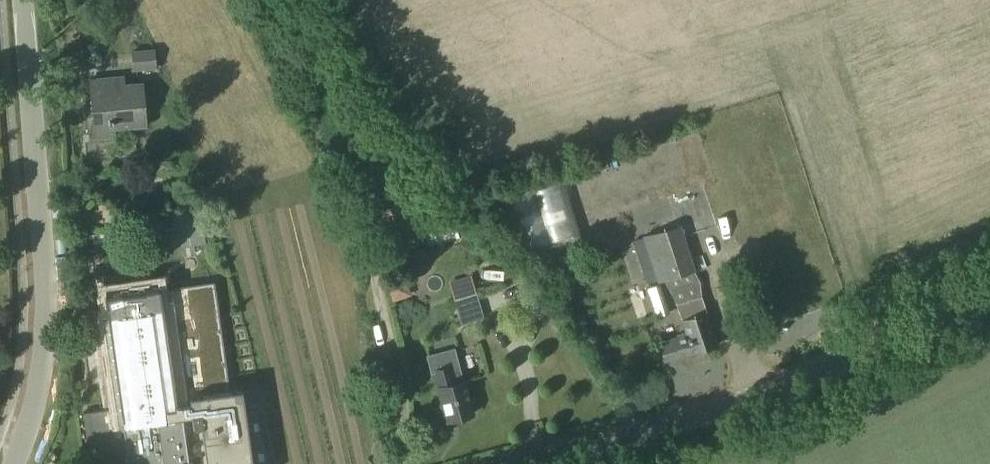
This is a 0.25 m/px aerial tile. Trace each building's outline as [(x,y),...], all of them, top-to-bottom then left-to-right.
[(155,49),(131,51),(133,71),(157,69),(155,49)] [(124,76),(89,80),(96,137),(114,135),(114,128),(145,125),(140,84),(125,86),(124,76)] [(555,169),(503,185),(523,251),(538,247),(575,236),(555,169)] [(172,226),(164,227),(167,249),(206,243),(201,205),(169,210),(172,226)] [(433,239),(423,243),(424,246),(429,259),(429,260),(459,249),(448,220),(429,228),(433,239)] [(675,223),(645,233),(661,276),(689,266),(683,246),(675,223)] [(543,261),(586,248),(582,234),(575,236),(538,247),(543,261)] [(400,240),(403,250),(420,245),(417,235),(400,240)] [(158,243),(147,255),(165,270),(176,258),(158,243)] [(424,246),(408,252),(414,265),(429,259),(424,246)] [(399,253),(380,260),(383,269),(402,262),(399,253)] [(467,274),(445,280),(450,298),(472,291),(467,274)] [(402,275),(384,282),(391,300),(409,293),(402,275)] [(91,411),(99,463),(252,463),(241,389),(229,391),(227,376),(222,376),(214,317),(219,316),(214,282),(157,290),(106,297),(108,317),(94,319),(107,409),(91,411)] [(686,335),(659,344),(662,352),(673,348),(677,358),(692,353),(717,345),(701,296),(676,304),(681,321),(682,321),(686,335)] [(455,348),(431,354),(440,388),(438,389),(447,422),(473,415),(464,382),(454,385),(449,367),(459,365),(455,348)]
